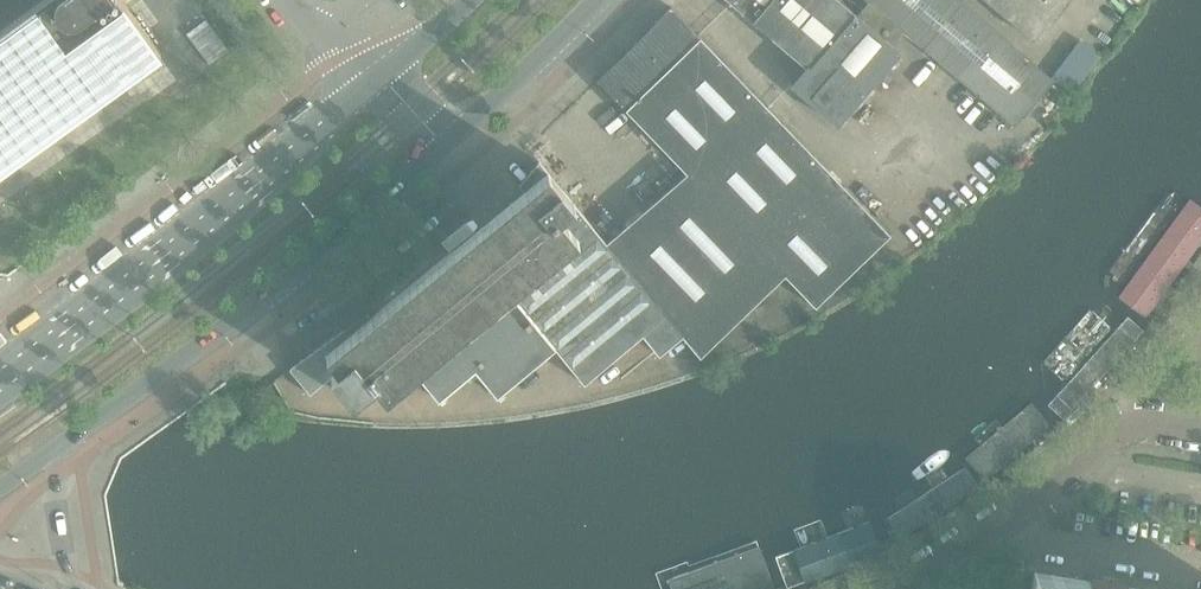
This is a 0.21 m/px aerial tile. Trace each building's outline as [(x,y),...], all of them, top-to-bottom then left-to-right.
[(137,69),(140,66),(142,68),(161,54),(122,0),(37,0),(38,4),(0,32),(0,168),(137,69)] [(838,0),(727,0),(731,3),(805,68),(791,85),(838,125),(899,52),(891,46),(838,0)] [(957,0),(838,0),(891,46),(903,32),(1013,126),(1052,81),(957,0)] [(1032,39),(1065,0),(985,0),(1032,39)] [(890,234),(723,62),(670,7),(656,23),(641,38),(627,52),(596,81),(686,173),(637,215),(606,243),(682,336),(700,357),(791,282),(815,307),(890,234)] [(682,336),(606,243),(538,161),(537,163),(540,167),(537,170),(535,169),(532,169),(530,171),(529,174),(530,176),(520,184),(519,183),(517,185),(524,192),(510,203),(370,319),(349,336),(344,329),(293,366),(288,369),(309,394),(332,376),(352,401),(374,383),(386,397),(393,391),(402,401),(424,383),(438,400),(475,370),(491,390),(496,397),(555,348),(584,384),(642,335),(659,355),(682,336)] [(1146,320),(1200,245),(1200,209),(1190,201),(1116,297),(1146,320)] [(1064,420),(1142,334),(1124,318),(1113,330),(1090,310),(1042,363),(1065,383),(1046,404),(1064,420)] [(990,487),(1054,431),(1033,408),(1022,418),(1011,405),(971,440),(981,452),(969,463),(990,487)] [(897,546),(979,496),(966,476),(963,478),(952,460),(915,483),(895,495),(890,498),(901,517),(885,527),(897,546)] [(788,588),(790,588),(881,553),(868,522),(826,538),(819,522),(793,531),(800,549),(775,558),(788,588)] [(668,588),(772,588),(756,547),(666,581),(668,588)] [(1070,578),(1034,572),(1031,588),(1069,588),(1070,578)] [(1109,579),(1090,576),(1089,581),(1070,578),(1069,588),(1107,588),(1109,579)] [(1127,587),(1128,582),(1109,579),(1107,588),(1140,588),(1127,587)]
